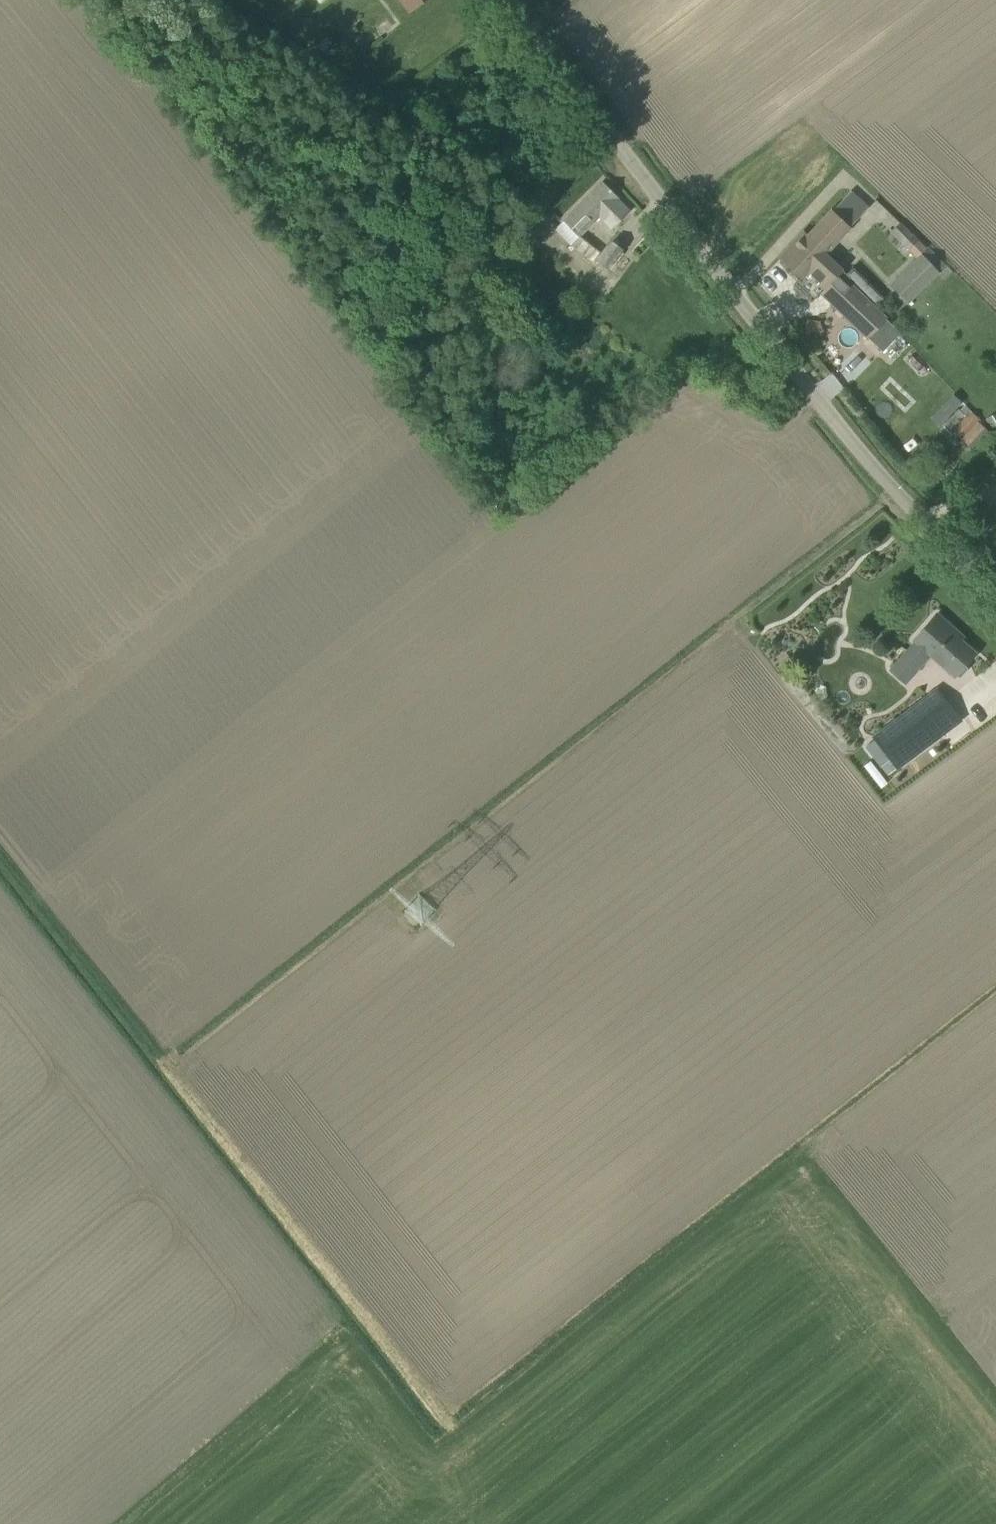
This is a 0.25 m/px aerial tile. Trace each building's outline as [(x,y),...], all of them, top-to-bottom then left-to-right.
[(408,12),(425,0),(399,0),(408,12)] [(619,197),(603,181),(557,227),(572,243),(572,244),(593,260),(601,251),(580,235),(600,216),(612,228),(631,210),(619,197)] [(826,251),(867,208),(850,192),(831,212),(831,211),(810,234),(805,230),(801,234),(814,246),(817,243),(826,251)] [(890,230),(916,257),(889,284),(908,303),(939,272),(945,278),(951,271),(925,246),(900,220),(890,230)] [(839,271),(843,267),(826,251),(817,243),(814,246),(801,234),(781,256),(803,276),(807,271),(824,287),(822,290),(885,349),(902,331),(839,271)] [(608,270),(623,247),(612,239),(596,262),(608,270)] [(882,296),(852,267),(845,274),(875,303),(882,296)] [(971,409),(953,427),(964,438),(979,421),(981,419),(971,409)] [(979,421),(964,438),(975,449),(991,433),(979,421)] [(954,634),(957,631),(937,613),(913,639),(915,641),(902,656),(916,668),(929,653),(954,676),(955,676),(960,677),(968,669),(965,663),(975,653),(954,634)] [(897,768),(961,720),(937,688),(873,736),(876,740),(891,761),(897,768)] [(881,768),(891,761),(876,740),(866,748),(881,768)]
